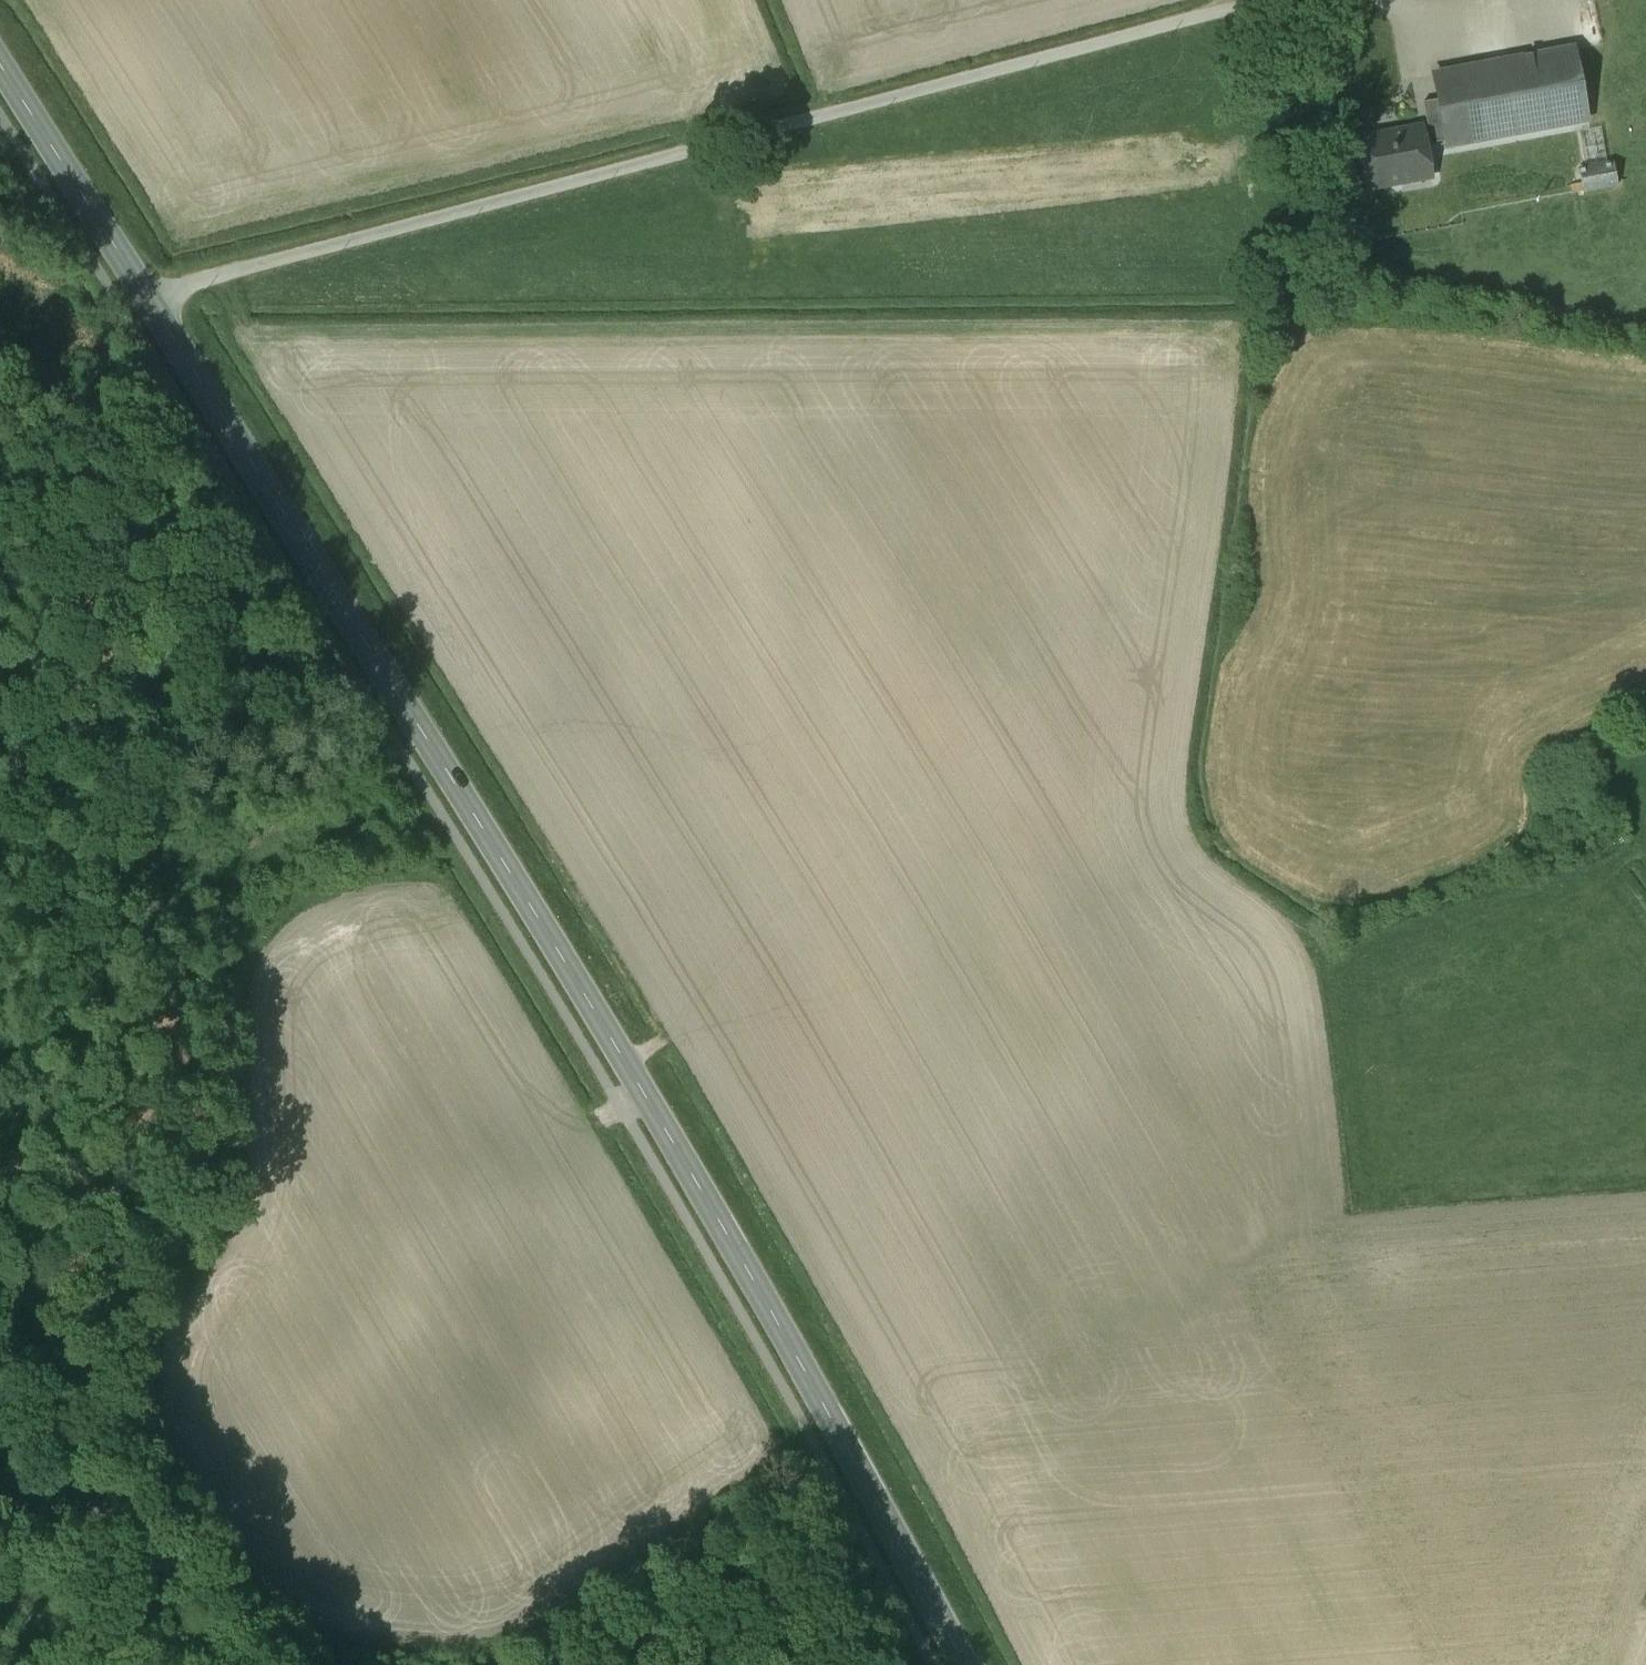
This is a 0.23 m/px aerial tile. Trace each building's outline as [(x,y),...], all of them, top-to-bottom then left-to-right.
[(1587,123),(1574,51),(1434,77),(1438,102),(1446,144),(1447,149),(1587,123)] [(1427,129),(1422,130),(1426,148),(1446,144),(1438,102),(1423,105),(1427,129)] [(1422,130),(1357,142),(1367,193),(1401,186),(1400,180),(1430,174),(1426,148),(1422,130)] [(1616,163),(1581,170),(1586,192),(1621,185),(1616,163)]
